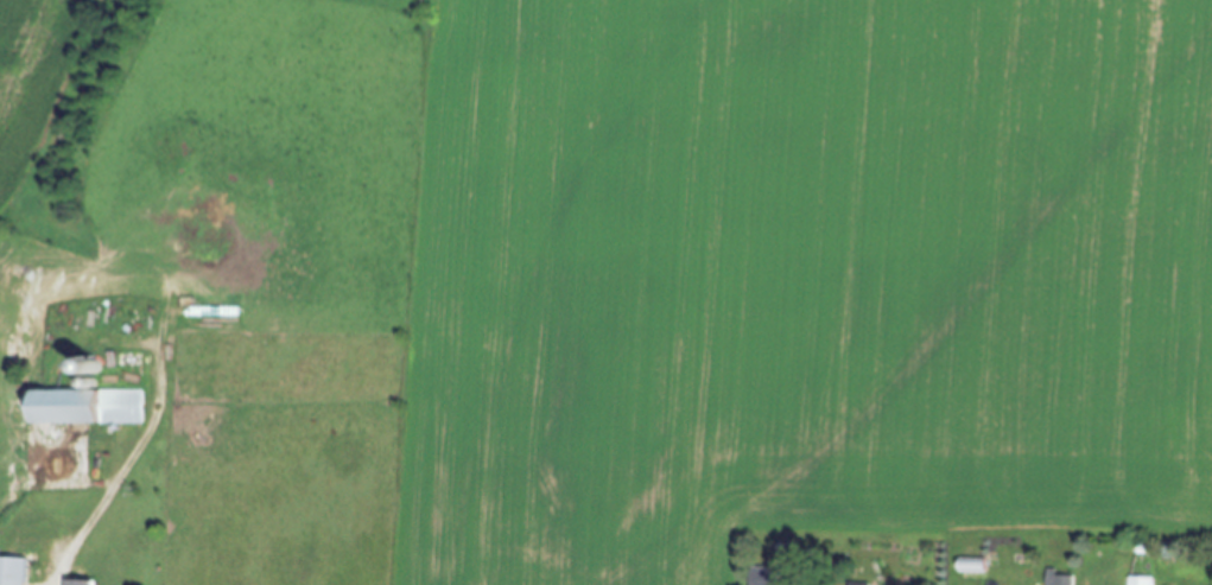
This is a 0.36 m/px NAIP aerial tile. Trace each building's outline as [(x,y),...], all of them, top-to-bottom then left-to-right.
[(142,425),(21,425),(20,393),(141,392),(142,425)] [(23,560),(22,584),(0,584),(0,559),(23,560)] [(757,567),(756,584),(810,584),(810,582),(801,582),(802,569),(757,567)] [(1059,570),(1049,569),(1049,584),(1077,584),(1078,576),(1059,576),(1059,570)] [(1157,578),(1131,577),(1131,584),(1157,584),(1157,578)]
